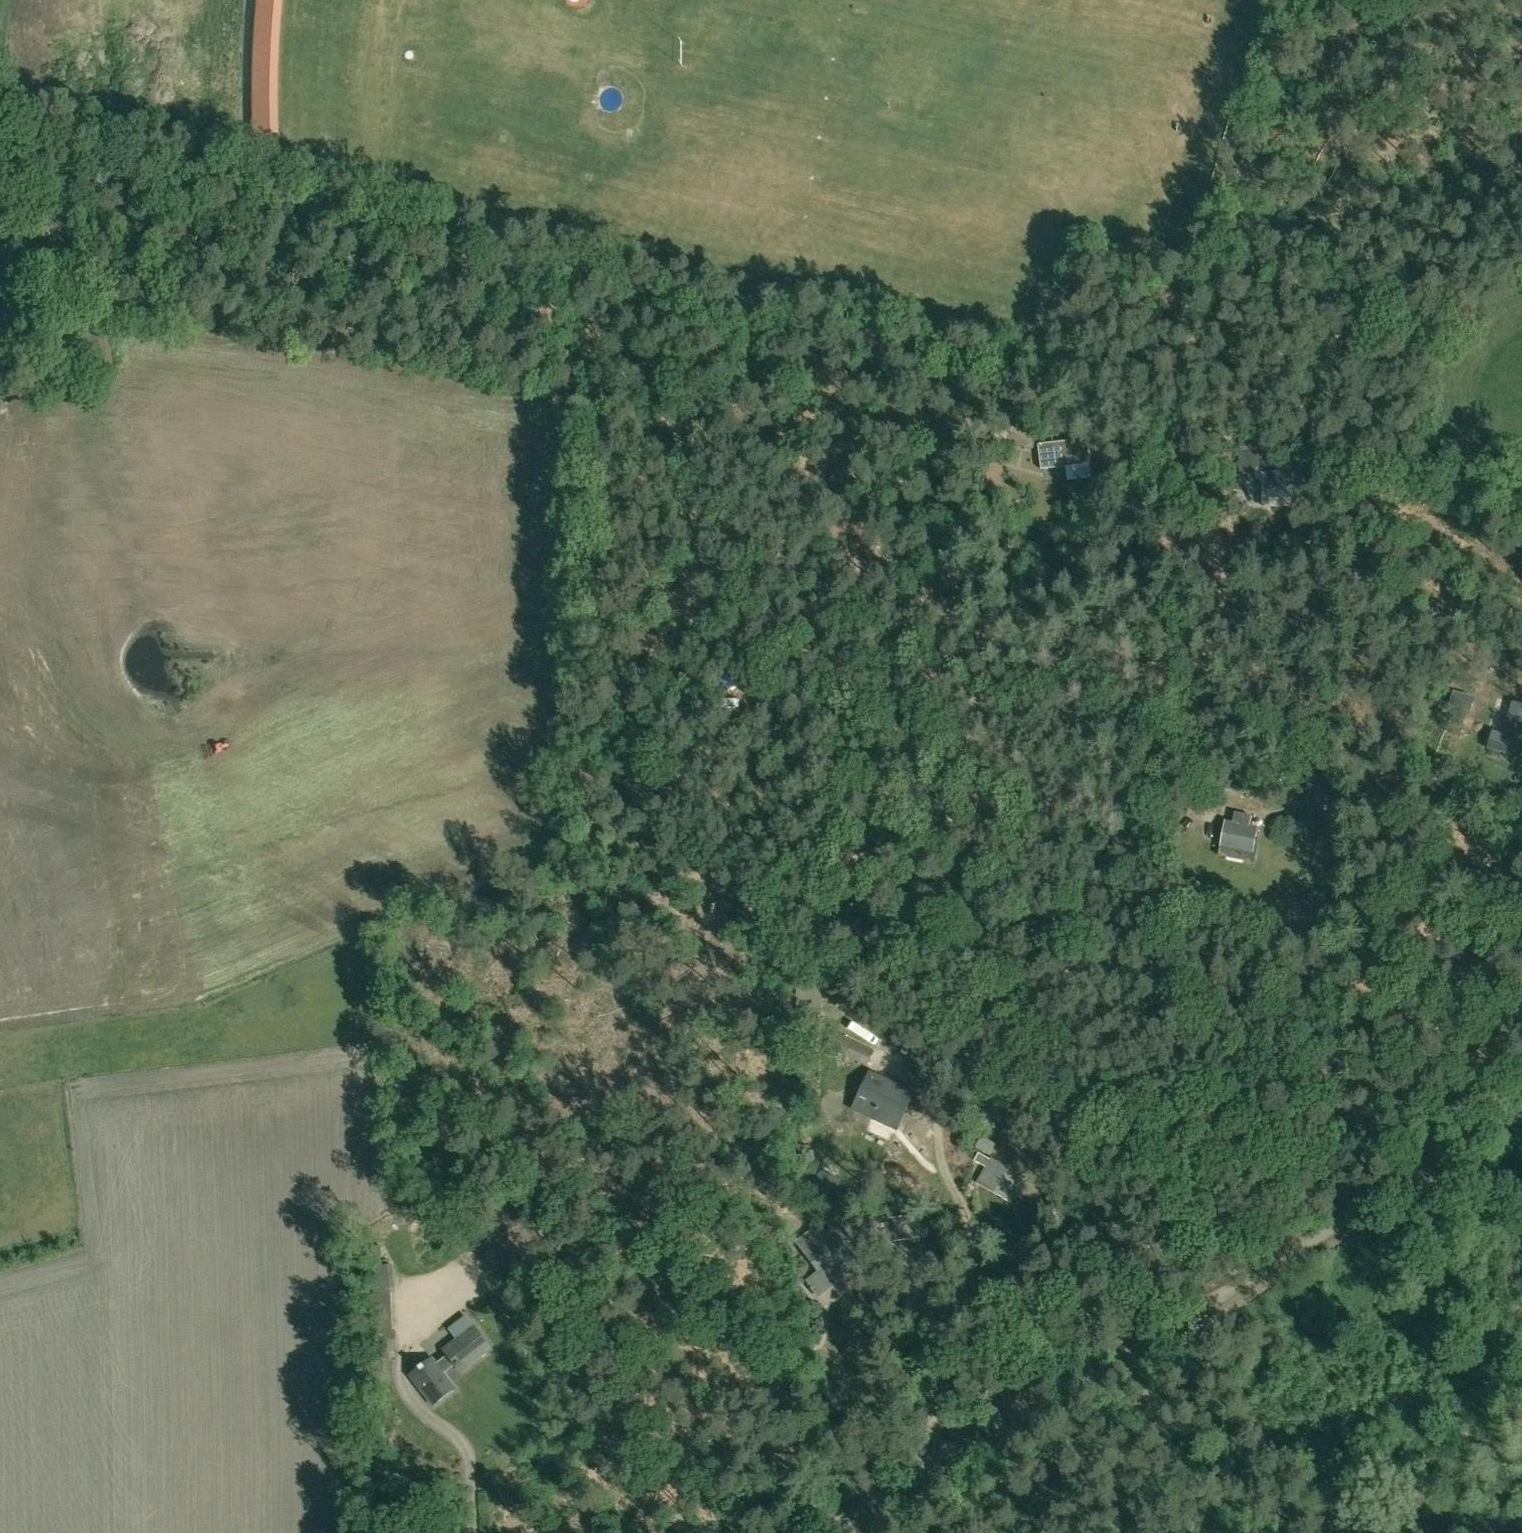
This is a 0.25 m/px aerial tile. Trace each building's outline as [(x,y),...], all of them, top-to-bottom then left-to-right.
[(269,125),(253,125),(253,133),(269,133),(269,125)] [(1087,440),(1039,445),(1042,469),(1090,464),(1087,440)] [(1267,445),(1241,445),(1241,469),(1267,469),(1267,445)] [(1310,472),(1267,472),(1267,495),(1290,495),(1290,508),(1311,508),(1310,472)] [(1515,758),(1521,734),(1521,705),(1512,702),(1503,735),(1493,733),(1488,750),(1515,758)] [(768,791),(777,789),(773,776),(765,779),(768,791)] [(1252,864),(1256,841),(1258,827),(1251,826),(1253,815),(1236,812),(1234,823),(1226,822),(1218,856),(1252,864)] [(836,1033),(829,1048),(872,1067),(878,1052),(836,1033)] [(902,1122),(917,1092),(904,1085),(901,1091),(887,1085),(891,1079),(877,1072),(861,1106),(887,1119),(889,1116),(902,1122)] [(996,1147),(976,1134),(970,1146),(980,1152),(991,1158),(996,1147)] [(991,1158),(980,1152),(975,1160),(986,1166),(977,1182),(1015,1204),(1029,1178),(992,1157),(991,1158)] [(897,1241),(919,1239),(917,1216),(894,1218),(897,1241)] [(828,1232),(821,1222),(796,1241),(826,1280),(848,1263),(844,1257),(852,1251),(834,1228),(828,1232)] [(475,1328),(446,1349),(449,1354),(443,1359),(450,1369),(457,1364),(461,1370),(490,1349),(475,1328)] [(450,1369),(443,1359),(438,1362),(433,1355),(409,1374),(433,1407),(458,1388),(446,1372),(450,1369)] [(465,1372),(459,1385),(472,1391),(478,1379),(465,1372)]
